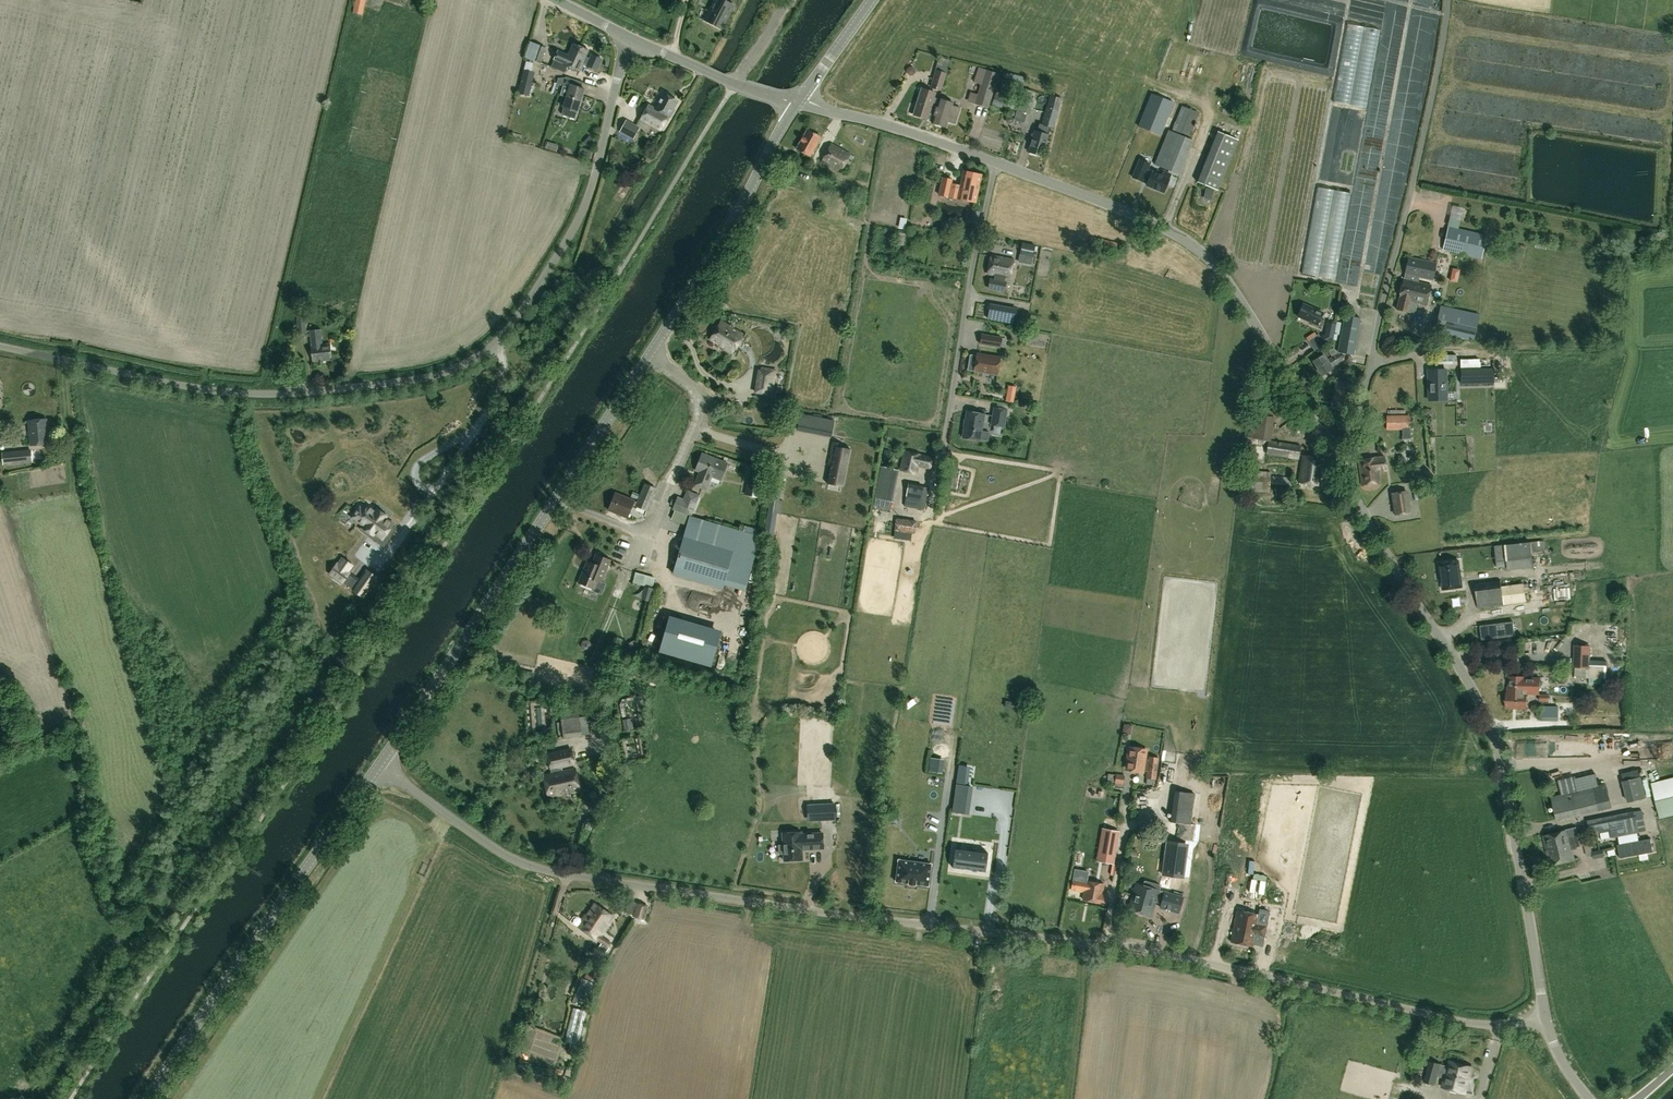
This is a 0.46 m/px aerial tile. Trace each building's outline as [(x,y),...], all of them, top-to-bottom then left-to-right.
[(352,12),(362,14),(365,0),(355,0),(352,12)] [(720,0),(714,0),(703,21),(720,30),(732,6),(720,0)] [(1366,104),(1376,27),(1343,23),(1333,100),(1366,104)] [(575,60),(581,47),(572,43),(567,54),(558,50),(554,59),(551,67),(565,72),(567,66),(568,66),(571,58),(575,60)] [(541,63),(546,47),(537,45),(532,60),(541,63)] [(571,58),(568,66),(579,71),(589,50),(581,47),(575,60),(571,58)] [(941,91),(950,63),(938,59),(935,70),(930,88),(941,91)] [(915,69),(912,67),(909,67),(907,70),(907,73),(910,76),(913,75),(916,72),(915,69)] [(529,96),(535,72),(524,69),(518,94),(529,96)] [(974,104),(988,108),(999,74),(985,69),(982,78),(976,76),(974,82),(980,84),(974,104)] [(563,86),(569,88),(563,107),(577,111),(584,89),(581,88),(583,82),(565,77),(564,80),(561,79),(560,84),(563,85),(563,86)] [(933,120),(939,99),(934,97),(935,93),(921,88),(913,114),(927,119),(933,120)] [(1226,91),(1222,99),(1228,101),(1231,93),(1226,91)] [(1138,126),(1160,135),(1174,102),(1151,93),(1138,126)] [(660,131),(669,116),(670,117),(674,109),(672,108),(676,101),(662,94),(654,108),(647,105),(639,119),(660,131)] [(1007,109),(1010,98),(995,94),(992,105),(1007,109)] [(1053,128),(1062,98),(1049,94),(1041,124),(1040,123),(1038,132),(1034,131),(1029,151),(1042,155),(1048,134),(1046,134),(1048,127),(1053,128)] [(1029,114),(1033,100),(1020,97),(1016,110),(1029,114)] [(933,120),(932,122),(945,126),(946,122),(955,124),(960,107),(951,105),(952,103),(939,99),(933,120)] [(1182,105),(1171,131),(1168,130),(1154,165),(1179,175),(1193,140),(1188,138),(1199,112),(1182,105)] [(618,132),(632,139),(638,127),(625,120),(618,132)] [(810,156),(821,137),(807,129),(796,149),(810,156)] [(1218,190),(1238,140),(1217,131),(1197,182),(1218,190)] [(588,137),(583,143),(589,148),(594,142),(588,137)] [(854,157),(851,155),(851,154),(831,143),(820,162),(841,173),(842,170),(846,172),(854,157)] [(958,199),(958,198),(976,202),(982,174),(963,170),(960,186),(951,184),(952,180),(942,177),(938,195),(958,199)] [(1151,171),(1146,185),(1163,192),(1169,178),(1168,178),(1170,174),(1162,171),(1161,175),(1151,171)] [(1213,189),(1206,188),(1204,199),(1212,200),(1213,189)] [(1326,237),(1337,240),(1346,194),(1337,192),(1335,201),(1330,200),(1327,217),(1328,218),(1326,227),(1321,226),(1319,232),(1327,233),(1326,237)] [(1447,215),(1462,218),(1465,205),(1450,202),(1447,215)] [(977,223),(980,211),(973,210),(970,221),(977,223)] [(1449,217),(1447,223),(1459,225),(1460,219),(1449,217)] [(1486,235),(1448,226),(1443,250),(1481,259),(1486,235)] [(1035,245),(1015,241),(1014,250),(1020,252),(1020,254),(1033,257),(1035,245)] [(943,253),(951,250),(948,243),(940,247),(943,253)] [(1013,259),(991,255),(987,273),(995,275),(994,280),(990,279),(989,288),(1004,291),(1006,282),(1004,282),(1005,277),(1010,278),(1013,259)] [(1430,285),(1418,282),(1419,276),(1432,279),(1435,264),(1408,258),(1397,309),(1408,312),(1410,301),(1426,304),(1430,285)] [(1029,277),(1029,266),(1017,266),(1017,277),(1029,277)] [(546,291),(542,297),(546,300),(551,294),(546,291)] [(1444,335),(1473,340),(1478,313),(1455,308),(1456,304),(1442,301),(1441,305),(1440,305),(1434,337),(1443,339),(1444,335)] [(1324,320),(1320,318),(1322,313),(1302,304),(1297,316),(1317,325),(1321,327),(1324,320)] [(1008,306),(1006,321),(1015,323),(1017,308),(1008,306)] [(296,316),(298,334),(307,334),(304,315),(296,316)] [(1354,355),(1360,318),(1344,315),(1338,352),(1354,355)] [(710,340),(732,353),(743,334),(721,321),(710,340)] [(1335,323),(1327,321),(1325,334),(1320,337),(1324,344),(1332,339),(1335,323)] [(311,345),(313,361),(331,359),(329,343),(322,344),(320,329),(310,330),(311,345)] [(1306,338),(1308,340),(1317,334),(1315,332),(1306,338)] [(1000,347),(1004,347),(1006,338),(1002,338),(1002,337),(981,333),(979,344),(1000,347)] [(1332,369),(1331,367),(1343,360),(1338,352),(1337,353),(1334,348),(1328,351),(1332,357),(1326,360),(1324,355),(1313,361),(1322,375),(1332,369)] [(967,369),(974,370),(974,371),(997,374),(1000,357),(977,353),(976,355),(970,354),(967,369)] [(1460,384),(1494,383),(1493,367),(1480,368),(1480,359),(1478,359),(1478,353),(1460,353),(1460,384)] [(1435,364),(1456,364),(1456,354),(1435,354),(1435,364)] [(772,396),(777,369),(760,366),(760,369),(758,369),(754,394),(769,396),(769,395),(772,396)] [(1446,388),(1445,370),(1428,370),(1429,388),(1446,388)] [(1458,395),(1458,384),(1447,384),(1448,406),(1464,406),(1464,394),(1458,395)] [(993,407),(990,425),(1004,427),(1007,409),(993,407)] [(1266,454),(1298,460),(1301,446),(1270,441),(1274,417),(1272,417),(1273,411),(1263,409),(1262,416),(1254,414),(1250,438),(1268,441),(1266,454)] [(984,414),(967,411),(962,437),(980,440),(984,414)] [(797,430),(830,436),(833,420),(801,413),(797,430)] [(1409,415),(1387,417),(1388,430),(1410,428),(1409,415)] [(49,443),(46,419),(28,421),(31,445),(49,443)] [(805,457),(806,438),(777,437),(777,456),(805,457)] [(835,446),(827,484),(842,487),(850,449),(835,446)] [(3,465),(32,462),(31,449),(2,452),(3,465)] [(930,468),(932,457),(921,455),(921,454),(904,451),(900,469),(916,472),(917,466),(930,468)] [(727,463),(701,453),(695,470),(701,473),(697,483),(707,487),(711,476),(720,480),(727,463)] [(1320,486),(1325,459),(1303,456),(1299,482),(1320,486)] [(1387,471),(1384,456),(1357,460),(1361,485),(1381,482),(1379,472),(1387,471)] [(880,465),(874,498),(892,502),(899,469),(880,465)] [(1271,472),(1248,470),(1247,491),(1270,492),(1271,472)] [(1272,484),(1290,485),(1290,477),(1272,476),(1272,484)] [(644,483),(635,506),(647,511),(656,488),(644,483)] [(924,510),(928,487),(908,484),(904,506),(924,510)] [(677,496),(672,509),(689,516),(689,515),(692,516),(700,495),(687,490),(683,498),(677,496)] [(1391,493),(1394,516),(1411,514),(1407,491),(1391,493)] [(634,500),(615,492),(608,510),(627,517),(634,500)] [(387,516),(381,512),(377,509),(376,511),(369,506),(365,511),(360,506),(354,514),(352,517),(358,521),(365,526),(364,528),(373,535),(375,533),(383,539),(386,534),(390,537),(396,529),(392,526),(394,524),(385,518),(387,516)] [(689,515),(689,516),(672,574),(722,588),(724,584),(746,590),(761,536),(757,535),(743,531),(692,516),(689,515)] [(917,521),(896,518),(894,531),(915,533),(917,521)] [(745,525),(743,531),(757,535),(758,529),(745,525)] [(1543,540),(1494,546),(1496,568),(1507,566),(1508,570),(1533,567),(1532,552),(1544,551),(1543,540)] [(594,588),(597,580),(601,582),(607,568),(610,560),(596,554),(593,563),(587,561),(578,582),(594,588)] [(1401,560),(1406,575),(1414,572),(1413,566),(1419,564),(1416,555),(1401,560)] [(1462,587),(1459,561),(1439,563),(1443,589),(1462,587)] [(349,573),(337,564),(330,573),(343,582),(349,573)] [(367,570),(353,589),(363,597),(377,577),(367,570)] [(655,577),(635,572),(632,582),(652,587),(655,577)] [(1478,608),(1504,605),(1502,593),(1529,590),(1528,584),(1536,583),(1535,575),(1506,579),(1507,586),(1502,587),(1501,580),(1475,583),(1478,608)] [(659,651),(711,666),(720,635),(668,620),(659,651)] [(1480,625),(1481,640),(1515,636),(1513,621),(1480,625)] [(1574,645),(1573,667),(1574,667),(1590,668),(1590,660),(1591,645),(1574,645)] [(1590,660),(1590,668),(1574,667),(1574,679),(1606,680),(1606,668),(1607,661),(1590,660)] [(1508,693),(1506,693),(1506,709),(1527,709),(1527,695),(1539,695),(1540,678),(1524,677),(1509,676),(1508,693)] [(559,708),(564,737),(582,735),(578,706),(559,708)] [(1559,706),(1541,706),(1541,721),(1558,721),(1559,706)] [(622,720),(624,731),(634,729),(632,718),(622,720)] [(1122,721),(1120,729),(1130,730),(1132,723),(1122,721)] [(1632,737),(1632,753),(1641,752),(1640,737),(1632,737)] [(544,774),(549,798),(580,791),(575,768),(563,770),(562,768),(575,764),(571,747),(546,753),(550,770),(551,770),(552,773),(544,774)] [(1148,759),(1144,758),(1145,750),(1129,748),(1126,768),(1142,771),(1142,770),(1147,771),(1146,778),(1156,779),(1159,757),(1149,756),(1148,759)] [(945,759),(930,758),(929,772),(943,773),(945,759)] [(967,766),(959,765),(957,784),(965,786),(967,766)] [(1115,766),(1113,785),(1123,787),(1124,775),(1120,774),(1121,766),(1115,766)] [(1646,796),(1640,774),(1623,778),(1629,801),(1646,796)] [(1190,824),(1195,793),(1193,793),(1195,780),(1176,778),(1170,822),(1190,824)] [(1661,781),(1652,784),(1660,818),(1672,815),(1672,778),(1661,781)] [(966,813),(969,787),(965,786),(957,784),(952,811),(966,813)] [(1606,784),(1550,797),(1556,821),(1612,808),(1606,784)] [(835,803),(814,804),(814,820),(835,819),(835,803)] [(1640,810),(1587,821),(1590,834),(1610,830),(1611,838),(1644,831),(1640,810)] [(762,834),(773,835),(773,824),(763,824),(762,834)] [(1543,836),(1548,857),(1573,851),(1572,850),(1577,849),(1577,846),(1584,845),(1587,857),(1593,855),(1592,852),(1590,843),(1585,844),(1582,833),(1569,837),(1567,827),(1561,828),(1562,831),(1543,836)] [(1096,862),(1113,864),(1120,831),(1101,828),(1096,862)] [(801,832),(783,833),(783,844),(778,845),(779,854),(784,854),(784,860),(802,860),(802,849),(823,848),(823,833),(801,834),(801,832)] [(835,839),(835,847),(844,847),(844,839),(835,839)] [(1257,854),(1265,851),(1260,839),(1253,842),(1257,854)] [(1651,839),(1617,845),(1620,858),(1653,852),(1651,839)] [(1163,872),(1182,874),(1186,844),(1167,842),(1163,872)] [(985,871),(988,852),(955,848),(953,867),(985,871)] [(1594,859),(1604,857),(1602,849),(1592,852),(1593,855),(1594,859)] [(1225,869),(1228,852),(1215,850),(1213,867),(1225,869)] [(928,885),(931,865),(931,864),(930,863),(930,864),(899,860),(899,859),(898,859),(898,860),(896,880),(895,881),(897,882),(897,881),(908,883),(908,884),(915,885),(916,884),(927,885),(927,886),(928,886),(928,885)] [(1100,902),(1100,901),(1106,902),(1108,893),(1103,892),(1104,884),(1073,878),(1071,890),(1084,892),(1083,899),(1100,902)] [(1143,881),(1142,886),(1135,884),(1128,909),(1151,915),(1155,901),(1162,903),(1161,908),(1178,913),(1183,896),(1160,890),(1161,886),(1159,884),(1146,880),(1143,881)] [(1238,890),(1252,890),(1252,881),(1238,881),(1238,890)] [(588,933),(604,910),(595,903),(579,926),(588,933)] [(634,914),(643,916),(646,905),(637,903),(634,914)] [(1272,908),(1267,931),(1274,933),(1280,909),(1272,908)] [(1266,925),(1268,910),(1259,909),(1258,915),(1236,910),(1230,942),(1253,946),(1255,935),(1264,937),(1266,925)] [(614,916),(604,910),(588,933),(597,939),(596,939),(601,942),(598,948),(605,953),(612,942),(601,935),(614,916)] [(585,1006),(595,982),(582,977),(572,1001),(585,1006)] [(577,1051),(587,1011),(573,1007),(565,1042),(570,1043),(568,1049),(577,1051)] [(1465,1094),(1472,1068),(1449,1061),(1447,1066),(1429,1061),(1423,1082),(1434,1085),(1436,1077),(1444,1079),(1441,1087),(1465,1094)] [(1386,1094),(1391,1075),(1348,1063),(1343,1081),(1386,1094)] [(565,1075),(572,1077),(574,1069),(568,1067),(565,1075)]
